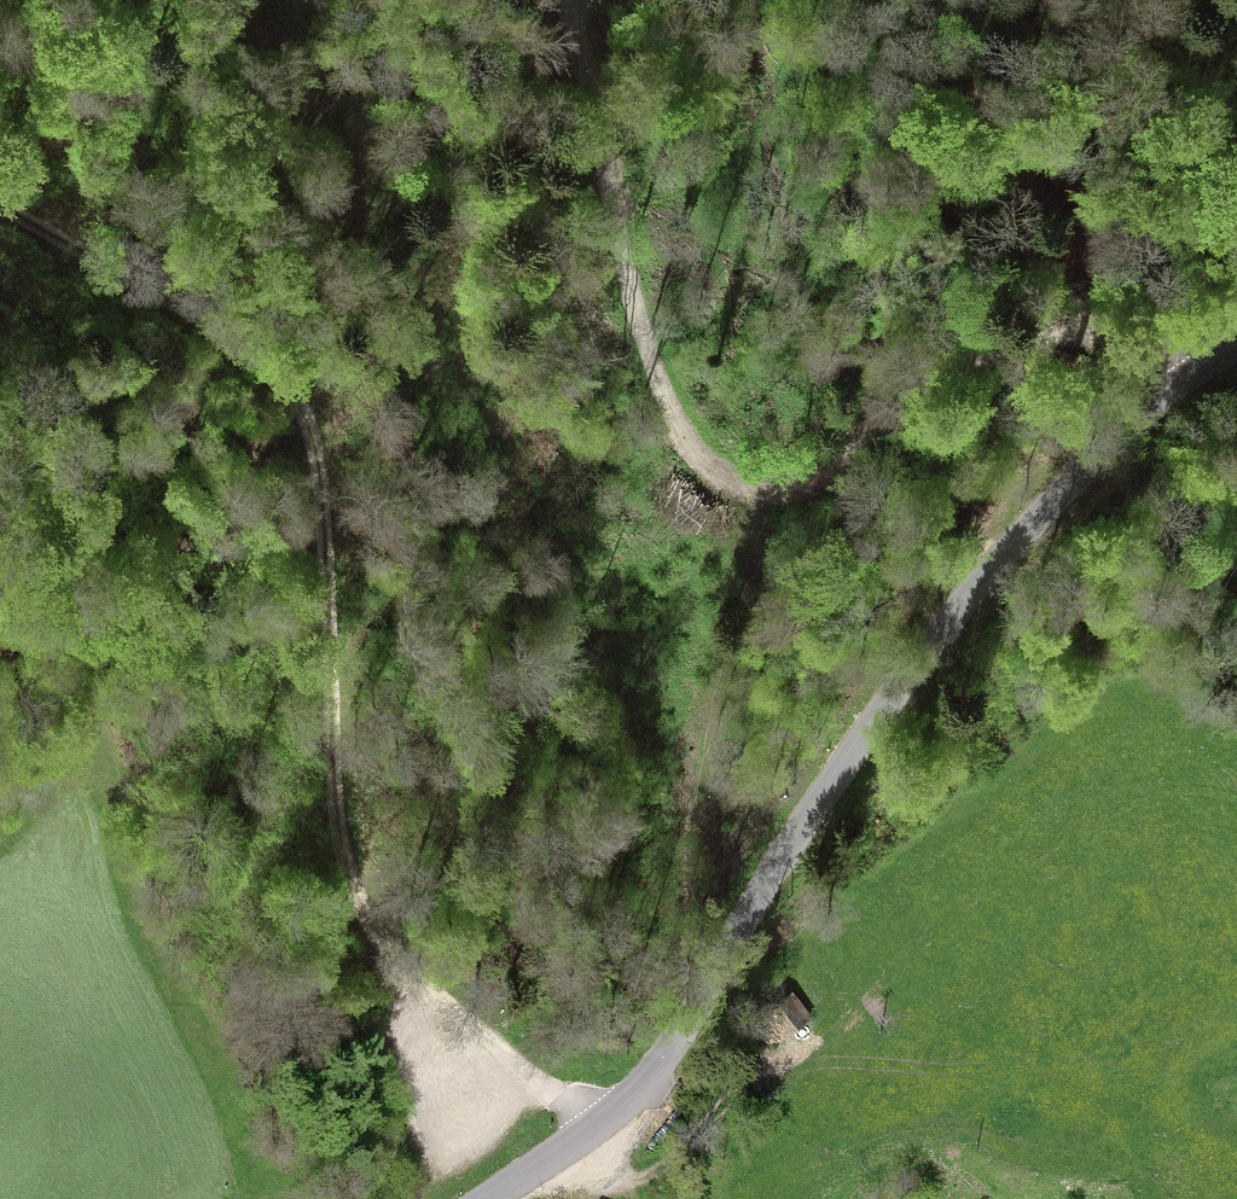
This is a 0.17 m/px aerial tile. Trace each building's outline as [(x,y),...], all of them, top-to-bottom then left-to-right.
[(783,996),(750,1026),(768,1046),(801,1016),(783,996)]
